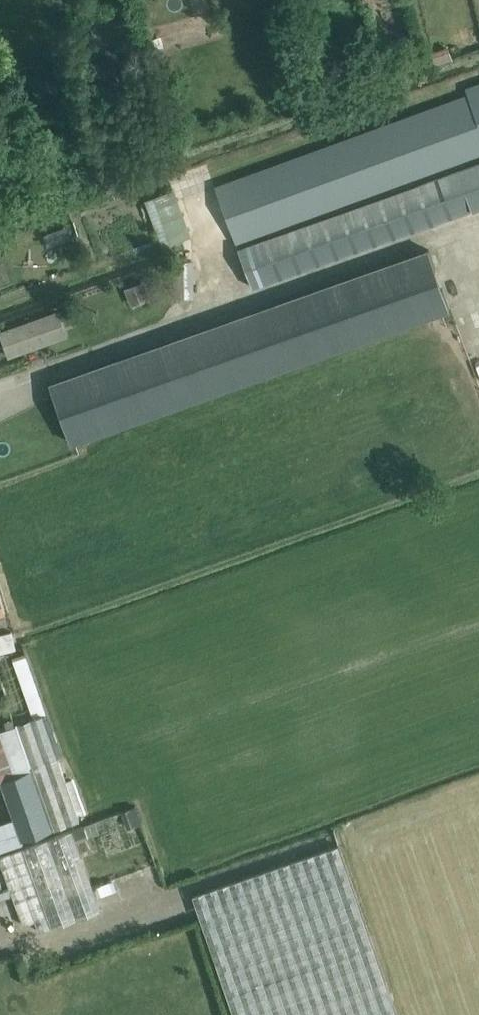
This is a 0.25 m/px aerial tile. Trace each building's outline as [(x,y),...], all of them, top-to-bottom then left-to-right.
[(468,94),(478,125),(478,82),(465,87),(468,94)] [(478,154),(478,125),(468,94),(214,185),(235,243),(478,154)] [(478,206),(478,161),(237,247),(252,288),(478,206)] [(190,236),(173,189),(145,199),(163,247),(190,236)] [(448,308),(428,249),(48,384),(69,443),(448,308)] [(193,260),(173,260),(173,296),(193,297),(193,260)] [(150,299),(143,281),(124,288),(131,306),(150,299)] [(8,357),(66,337),(57,312),(0,332),(0,334),(8,357)] [(19,647),(14,630),(0,633),(0,652),(19,647)] [(82,819),(44,711),(19,720),(35,765),(29,767),(30,769),(51,830),(82,819)] [(30,769),(29,767),(14,725),(0,730),(0,780),(30,769)] [(30,769),(0,780),(0,781),(21,840),(51,830),(30,769)] [(136,805),(121,810),(127,828),(142,823),(136,805)] [(84,826),(73,830),(78,844),(89,840),(84,826)] [(73,830),(0,856),(0,860),(23,924),(35,920),(38,932),(101,909),(78,844),(73,830)] [(231,1014),(398,1014),(339,844),(192,895),(227,996),(224,997),(231,1014)]
